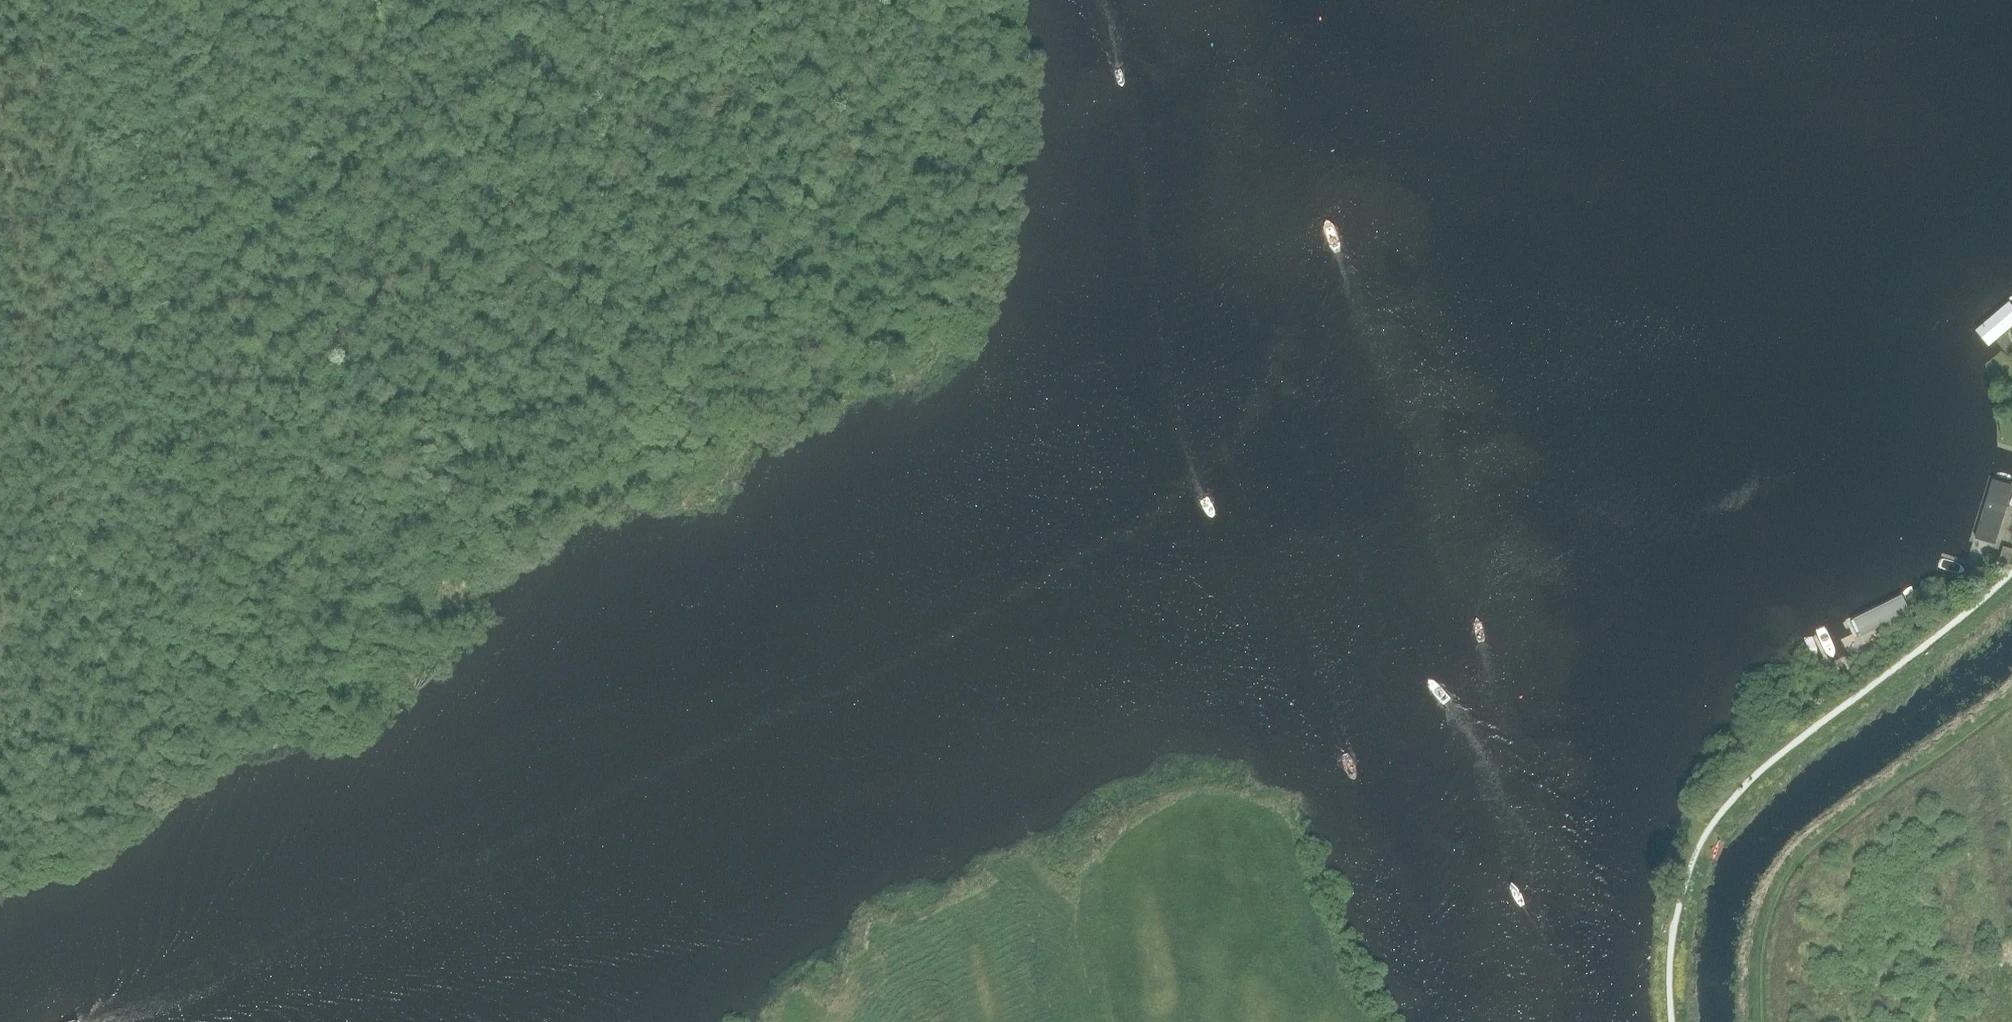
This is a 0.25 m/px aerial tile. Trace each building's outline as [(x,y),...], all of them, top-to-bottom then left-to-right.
[(2004,305),(1970,341),(1984,355),(2011,326),(2011,313),(2004,305)] [(2010,496),(1995,492),(1980,545),(1995,549),(2010,496)] [(2011,560),(2011,549),(2004,546),(2000,558),(2008,561),(2011,562),(2011,560)] [(1900,604),(1846,629),(1853,643),(1906,618),(1900,604)] [(1927,623),(1922,613),(1915,617),(1919,626),(1927,623)]
